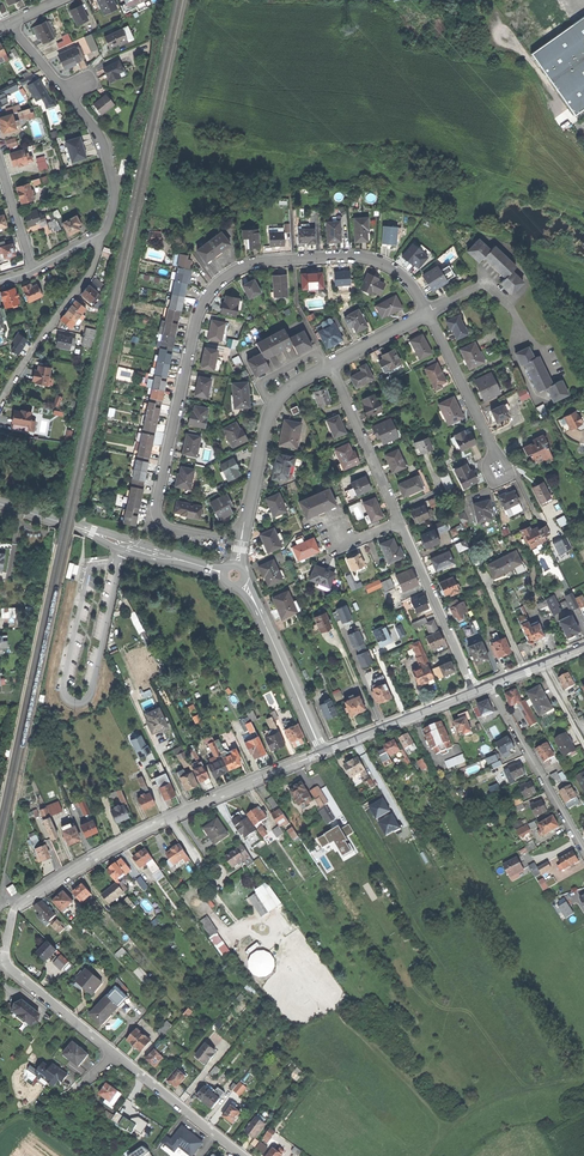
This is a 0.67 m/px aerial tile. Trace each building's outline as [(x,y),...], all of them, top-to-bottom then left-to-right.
[(104,15),(117,9),(113,0),(97,0),(104,15)] [(145,1),(144,0),(130,0),(128,1),(128,2),(121,6),(125,14),(137,8),(139,12),(148,8),(145,1)] [(566,14),(558,2),(543,10),(553,23),(566,14)] [(70,11),(77,25),(88,20),(82,6),(76,8),(70,11)] [(575,25),(532,54),(575,114),(583,107),(583,19),(575,25)] [(40,38),(43,44),(54,38),(47,22),(35,28),(35,29),(36,28),(39,34),(40,38)] [(128,27),(122,30),(128,41),(133,38),(128,27)] [(108,44),(110,49),(128,41),(122,30),(105,38),(108,44)] [(58,45),(59,49),(73,43),(69,34),(62,37),(64,42),(58,45)] [(87,41),(92,52),(98,49),(93,38),(87,41)] [(59,56),(65,70),(71,67),(77,64),(78,67),(80,66),(78,62),(84,59),(78,47),(77,46),(64,51),(65,53),(59,56)] [(108,78),(111,82),(120,78),(118,73),(124,71),(120,61),(104,68),(106,73),(108,78)] [(23,74),(25,78),(33,74),(31,70),(23,74)] [(27,83),(28,86),(37,80),(34,74),(33,74),(25,78),(19,81),(22,86),(27,83)] [(28,86),(27,86),(36,101),(41,98),(45,104),(52,102),(43,87),(41,88),(40,86),(42,85),(38,80),(37,80),(28,86)] [(93,105),(101,115),(114,105),(106,95),(99,100),(93,105)] [(17,112),(19,117),(31,113),(29,108),(20,111),(17,112)] [(4,133),(17,129),(16,126),(14,121),(12,115),(0,118),(0,120),(0,122),(1,125),(0,125),(0,126),(0,130),(1,131),(2,130),(2,131),(3,131),(4,133)] [(70,157),(72,163),(87,158),(86,155),(85,152),(84,152),(81,143),(82,143),(81,140),(80,137),(65,141),(67,147),(68,147),(70,157)] [(6,141),(8,149),(18,146),(15,138),(6,141)] [(114,167),(120,168),(121,160),(128,162),(130,151),(119,149),(114,167)] [(24,150),(10,154),(12,161),(14,166),(19,165),(19,167),(28,164),(27,161),(26,158),(24,150)] [(120,168),(118,175),(124,177),(128,162),(121,160),(120,168)] [(20,196),(22,203),(34,199),(29,184),(17,188),(20,196)] [(29,226),(41,222),(39,215),(38,212),(37,212),(26,216),(27,221),(29,226)] [(41,222),(42,225),(45,224),(45,223),(48,223),(46,218),(45,218),(44,215),(42,216),(42,214),(39,215),(41,222)] [(63,223),(69,235),(75,232),(80,230),(78,226),(81,224),(77,216),(63,223)] [(354,219),(355,242),(361,242),(367,241),(366,230),(368,230),(368,218),(354,219)] [(53,228),(54,231),(62,229),(57,220),(49,222),(50,229),(53,228)] [(334,242),(341,242),(339,222),(326,223),(327,243),(334,242)] [(389,244),(396,245),(397,235),(397,228),(397,227),(383,227),(382,244),(389,244)] [(253,247),(258,247),(257,229),(243,230),(243,238),(247,238),(247,247),(253,247)] [(299,237),(299,243),(304,242),(306,242),(309,242),(309,244),(315,244),(314,230),(298,231),(299,237)] [(148,232),(147,240),(157,241),(158,234),(148,232)] [(209,241),(218,253),(223,250),(230,244),(221,232),(209,241)] [(277,245),(284,245),(284,232),(269,233),(269,246),(277,245)] [(304,246),(304,242),(299,243),(299,237),(296,237),(297,246),(304,246)] [(479,262),(485,257),(490,251),(479,240),(468,251),(472,256),(479,262)] [(212,257),(218,253),(209,241),(196,251),(205,263),(212,257)] [(3,253),(4,258),(16,255),(14,250),(12,243),(6,245),(1,247),(3,253)] [(412,262),(418,267),(426,257),(418,250),(419,248),(415,245),(414,246),(412,244),(402,256),(407,260),(408,258),(412,262)] [(496,268),(506,278),(511,272),(516,268),(494,247),(490,251),(485,257),(496,268)] [(177,267),(189,269),(190,264),(191,260),(187,259),(188,255),(180,253),(177,267)] [(190,270),(189,269),(177,267),(174,280),(187,283),(189,277),(190,270)] [(426,281),(429,285),(430,284),(434,289),(446,282),(441,274),(443,272),(440,268),(438,269),(437,267),(423,276),(426,281)] [(334,272),(335,286),(350,285),(349,271),(341,272),(334,272)] [(506,290),(512,295),(523,284),(511,272),(506,278),(500,284),(506,290)] [(301,277),(302,290),(323,288),(322,273),(313,274),(307,274),(307,276),(301,277)] [(273,276),(274,293),(275,293),(275,298),(287,297),(286,286),(287,286),(286,275),(279,276),(273,276)] [(368,275),(361,290),(371,295),(373,292),(380,295),(384,285),(378,282),(379,280),(373,278),(368,275)] [(186,290),(187,283),(174,280),(171,294),(185,297),(186,290)] [(247,284),(242,286),(249,299),(260,293),(254,280),(247,284)] [(92,282),(90,285),(98,293),(101,290),(92,282)] [(22,287),(29,302),(42,296),(37,285),(31,287),(30,284),(26,286),(22,287)] [(82,294),(90,302),(91,301),(94,297),(98,293),(90,285),(86,289),(82,294)] [(1,293),(6,307),(13,305),(17,304),(19,303),(17,297),(19,296),(18,294),(16,295),(14,289),(8,291),(1,293)] [(184,303),(185,297),(171,294),(168,308),(182,311),(184,303)] [(221,313),(235,315),(238,299),(226,297),(225,303),(223,303),(222,307),(221,313)] [(402,309),(395,297),(375,307),(381,318),(391,313),(392,314),(396,312),(402,309)] [(72,305),(69,310),(80,319),(84,315),(82,314),(86,308),(83,306),(84,306),(80,303),(76,301),(72,305)] [(156,305),(134,301),(132,313),(155,316),(156,305)] [(180,318),(182,311),(168,308),(167,307),(164,321),(178,324),(180,318)] [(68,325),(71,328),(76,322),(77,324),(80,319),(69,310),(65,315),(61,320),(64,323),(68,326),(68,325)] [(353,326),(356,332),(361,329),(367,326),(358,310),(347,316),(353,326)] [(351,327),(353,326),(347,316),(343,318),(347,324),(351,327)] [(459,316),(447,322),(450,328),(452,333),(454,332),(458,339),(468,334),(465,328),(466,327),(464,323),(462,324),(459,316)] [(321,324),(323,329),(334,324),(331,319),(329,318),(321,322),(321,324)] [(211,331),(210,339),(222,341),(226,323),(212,320),(211,326),(210,331),(211,331)] [(177,330),(178,324),(164,321),(161,334),(175,337),(177,330)] [(318,332),(326,348),(334,343),(342,340),(334,324),(323,329),(318,332)] [(87,328),(85,335),(94,337),(95,330),(87,328)] [(286,349),(293,345),(290,339),(284,329),(270,337),(278,352),(281,350),(282,351),(286,349)] [(293,345),(297,354),(300,352),(301,353),(306,350),(312,347),(303,332),(290,339),(293,345)] [(18,355),(28,339),(18,333),(13,340),(15,346),(12,350),(18,355)] [(173,344),(175,337),(161,334),(158,348),(159,348),(172,350),(173,344)] [(58,341),(57,347),(70,349),(71,344),(72,337),(59,335),(58,341)] [(415,352),(419,360),(431,354),(421,335),(415,338),(410,341),(416,351),(415,352)] [(275,354),(278,352),(270,337),(255,345),(260,354),(264,361),(271,357),(275,355),(275,354)] [(84,338),(83,346),(92,348),(93,340),(84,338)] [(465,360),(469,369),(484,363),(480,354),(477,349),(475,344),(461,350),(465,360)] [(172,351),(172,350),(159,348),(156,361),(169,364),(171,358),(172,351)] [(203,359),(201,367),(214,370),(216,360),(218,351),(206,348),(205,356),(204,360),(203,359)] [(515,354),(521,366),(524,364),(538,392),(546,388),(553,402),(567,395),(564,388),(561,381),(552,385),(545,372),(538,357),(533,359),(531,354),(528,348),(515,354)] [(379,362),(383,371),(388,368),(389,369),(391,368),(400,364),(393,350),(387,353),(381,356),(383,360),(379,362)] [(246,361),(255,377),(260,374),(266,371),(268,369),(264,361),(260,354),(246,361)] [(238,355),(232,359),(235,366),(242,362),(238,355)] [(168,371),(169,364),(156,361),(153,375),(167,378),(168,371)] [(506,363),(511,374),(516,371),(512,361),(506,363)] [(402,368),(400,364),(391,368),(393,372),(402,368)] [(433,388),(444,383),(442,377),(439,372),(441,372),(437,364),(425,370),(433,388)] [(350,377),(355,388),(372,379),(365,365),(359,367),(362,372),(359,374),(356,375),(356,373),(350,377)] [(35,382),(48,385),(51,368),(38,366),(38,370),(37,373),(34,373),(33,380),(36,381),(35,382)] [(167,378),(153,375),(151,388),(164,391),(166,384),(167,378)] [(490,375),(475,382),(478,388),(479,387),(482,393),(486,401),(499,394),(495,386),(490,375)] [(195,395),(207,398),(210,386),(212,380),(199,377),(198,385),(195,395)] [(233,384),(235,408),(250,407),(249,400),(249,391),(247,391),(246,383),(233,384)] [(320,389),(315,391),(319,407),(332,403),(327,387),(320,389)] [(163,397),(164,391),(151,388),(147,401),(161,404),(163,397)] [(517,394),(521,402),(530,398),(526,390),(517,394)] [(364,411),(367,417),(382,411),(378,403),(377,404),(373,394),(362,399),(365,407),(366,410),(364,411)] [(448,425),(463,418),(458,408),(453,398),(439,405),(448,425)] [(159,412),(161,404),(147,401),(144,415),(158,418),(159,412)] [(536,409),(539,416),(547,412),(544,405),(536,409)] [(189,425),(204,428),(208,409),(195,406),(193,415),(193,419),(191,418),(189,425)] [(494,418),(496,423),(508,418),(503,406),(491,412),(494,418)] [(15,417),(14,423),(24,424),(29,425),(28,430),(34,431),(36,421),(30,420),(32,412),(26,411),(26,413),(21,412),(16,411),(15,417)] [(564,418),(571,431),(576,428),(581,425),(575,412),(564,418)] [(157,425),(158,418),(144,415),(141,429),(155,432),(157,425)] [(338,415),(327,420),(334,437),(346,432),(342,423),(338,415)] [(564,434),(571,431),(564,418),(558,421),(564,434)] [(389,420),(371,428),(374,435),(378,433),(380,438),(383,444),(397,437),(389,420)] [(302,424),(286,421),(283,432),(280,445),(297,448),(302,424)] [(224,429),(233,447),(247,440),(244,434),(242,429),(240,430),(236,423),(224,429)] [(64,438),(70,440),(73,431),(68,429),(64,438)] [(154,438),(155,432),(141,429),(138,442),(152,445),(154,438)] [(457,443),(461,451),(476,445),(474,439),(471,433),(465,436),(463,432),(451,437),(454,444),(457,443)] [(185,445),(183,454),(197,457),(201,438),(187,435),(185,445)] [(413,441),(418,454),(433,448),(428,435),(413,441)] [(523,448),(526,456),(530,454),(531,457),(532,460),(531,460),(533,465),(537,464),(538,465),(543,462),(542,460),(550,456),(547,449),(545,450),(542,445),(546,443),(543,436),(532,441),(534,445),(532,447),(531,444),(523,448)] [(151,451),(152,445),(138,442),(136,455),(150,458),(151,451)] [(339,461),(343,470),(359,463),(356,455),(354,451),(352,452),(349,444),(336,450),(340,460),(339,461)] [(388,464),(392,473),(405,467),(397,449),(385,455),(388,464)] [(273,473),(271,480),(279,482),(280,478),(287,480),(288,477),(294,478),(296,473),(294,473),(295,468),(301,469),(303,460),(278,454),(276,460),(274,466),(272,473),(273,473)] [(148,465),(150,458),(136,455),(132,469),(147,472),(148,465)] [(221,466),(229,481),(240,475),(237,469),(238,468),(236,465),(233,459),(221,466)] [(455,470),(464,489),(477,482),(474,476),(472,471),(469,472),(466,465),(455,470)] [(176,487),(190,489),(194,470),(181,468),(180,475),(178,475),(177,479),(176,487)] [(146,478),(147,472),(132,469),(129,482),(131,482),(143,485),(144,485),(146,478)] [(401,492),(403,497),(411,494),(410,492),(422,488),(417,476),(398,485),(401,492)] [(354,489),(357,496),(371,490),(368,484),(367,484),(366,482),(365,478),(352,484),(354,489)] [(142,492),(143,485),(131,482),(128,496),(140,499),(142,492)] [(537,498),(541,507),(552,502),(543,483),(532,489),(537,498)] [(314,495),(321,511),(328,508),(336,505),(329,489),(314,495)] [(348,499),(357,496),(354,489),(345,493),(348,499)] [(498,497),(504,510),(516,504),(519,503),(513,492),(508,495),(505,496),(504,495),(498,497)] [(211,503),(220,520),(233,513),(230,507),(227,503),(231,501),(227,494),(211,503)] [(270,507),(274,516),(286,511),(279,494),(267,499),(270,507)] [(314,514),(321,511),(314,495),(300,502),(306,518),(314,514)] [(139,506),(140,499),(128,496),(126,510),(138,512),(139,506)] [(437,498),(428,502),(430,507),(439,503),(437,498)] [(364,503),(372,521),(383,516),(379,507),(375,499),(364,503)] [(422,503),(423,506),(426,512),(430,510),(429,507),(430,507),(428,502),(428,500),(422,503)] [(473,505),(477,523),(491,520),(490,513),(492,513),(489,502),(481,503),(473,505)] [(203,507),(184,503),(182,514),(187,515),(187,516),(193,517),(200,519),(203,507)] [(520,512),(516,504),(504,510),(508,518),(520,512)] [(412,518),(414,523),(419,521),(424,519),(428,517),(428,516),(426,512),(423,506),(409,512),(412,518)] [(136,519),(138,512),(126,510),(124,523),(135,526),(136,519)] [(458,513),(462,522),(469,520),(465,510),(458,513)] [(557,518),(560,526),(568,523),(564,515),(557,518)] [(445,521),(439,523),(443,532),(448,529),(445,521)] [(427,529),(428,532),(432,531),(434,535),(437,534),(443,532),(439,523),(427,529)] [(520,531),(523,539),(525,539),(530,550),(535,548),(536,550),(541,548),(540,546),(546,543),(544,537),(550,535),(547,529),(545,530),(543,531),(542,530),(538,532),(537,530),(535,531),(534,530),(530,531),(528,527),(520,531)] [(274,529),(260,535),(265,544),(268,552),(281,546),(281,545),(279,539),(274,529)] [(423,542),(426,548),(438,543),(437,540),(434,535),(432,531),(428,532),(420,536),(423,542)] [(567,535),(552,542),(557,553),(554,555),(557,562),(572,556),(569,549),(572,547),(567,535)] [(293,547),(298,559),(308,555),(308,556),(319,551),(316,544),(313,538),(304,542),(298,545),(293,547)] [(379,544),(387,563),(395,560),(403,557),(400,550),(397,552),(396,548),(392,539),(379,544)] [(403,551),(400,550),(403,557),(395,560),(397,562),(404,559),(405,556),(403,551)] [(433,566),(435,571),(452,564),(447,552),(431,560),(433,566)] [(487,566),(493,578),(502,574),(521,565),(515,552),(487,566)] [(352,557),(347,559),(352,571),(364,566),(359,554),(352,557)] [(265,576),(269,585),(283,579),(275,560),(259,566),(262,572),(264,577),(265,576)] [(322,568),(316,565),(310,579),(329,587),(335,574),(329,571),(328,572),(324,570),(322,569),(322,568)] [(402,592),(417,585),(414,578),(411,570),(393,577),(396,584),(398,583),(402,592)] [(351,574),(346,576),(352,590),(362,586),(360,582),(356,584),(351,574)] [(452,577),(438,583),(440,588),(441,590),(440,592),(441,594),(443,594),(444,596),(449,593),(450,596),(459,592),(452,577)] [(381,583),(385,593),(394,589),(390,579),(381,583)] [(288,591),(273,598),(276,605),(278,609),(279,608),(283,617),(297,612),(293,602),(291,598),(288,591)] [(580,608),(583,606),(583,604),(580,595),(575,598),(580,608)] [(413,608),(416,613),(428,608),(426,603),(423,596),(411,601),(412,604),(413,608)] [(544,600),(544,601),(547,606),(549,611),(555,608),(557,607),(552,596),(544,600)] [(448,603),(450,607),(458,604),(456,599),(448,603)] [(572,611),(578,608),(574,599),(568,602),(572,611)] [(537,605),(539,610),(547,606),(544,601),(537,605)] [(463,602),(458,604),(462,612),(466,610),(463,602)] [(336,607),(341,622),(352,619),(347,604),(336,607)] [(452,611),(454,617),(462,614),(462,612),(458,604),(450,607),(452,611)] [(539,610),(541,614),(549,611),(547,606),(539,610)] [(514,611),(524,630),(529,627),(520,608),(514,611)] [(135,611),(129,614),(140,634),(145,631),(135,611)] [(314,618),(320,633),(329,629),(331,628),(328,621),(325,614),(325,613),(314,618)] [(413,628),(424,623),(427,622),(425,617),(411,623),(413,628)] [(424,623),(428,631),(436,627),(433,619),(427,622),(424,623)] [(565,621),(560,623),(566,637),(569,638),(572,637),(572,634),(575,633),(578,632),(573,620),(571,621),(566,623),(565,621)] [(527,642),(532,644),(532,642),(537,640),(543,637),(537,623),(529,627),(524,630),(528,640),(527,642)] [(401,624),(396,626),(400,636),(405,633),(401,624)] [(373,630),(380,646),(384,644),(389,642),(388,637),(389,637),(384,625),(373,630)] [(425,637),(430,649),(443,643),(440,636),(436,627),(428,631),(429,635),(425,637)] [(347,634),(352,647),(356,645),(359,653),(356,654),(361,667),(373,662),(359,629),(347,634)] [(491,641),(492,643),(499,640),(496,633),(492,635),(494,640),(491,641)] [(497,655),(498,658),(504,655),(510,653),(504,638),(499,640),(492,643),(493,645),(491,646),(495,656),(497,655)] [(412,646),(417,657),(425,654),(419,641),(408,645),(409,648),(412,646)] [(468,647),(475,665),(482,662),(488,660),(480,642),(468,647)] [(416,658),(420,666),(420,667),(427,665),(429,664),(425,654),(417,657),(416,658)] [(449,662),(438,666),(442,676),(443,675),(444,677),(445,680),(447,678),(450,677),(448,673),(454,671),(449,662)] [(429,664),(427,665),(432,678),(435,676),(432,669),(429,664)] [(427,680),(432,678),(427,665),(420,667),(420,666),(417,667),(417,669),(412,671),(416,680),(421,678),(423,683),(426,682),(427,681),(427,680)] [(438,666),(432,669),(435,676),(436,680),(444,677),(443,675),(442,676),(438,666)] [(318,675),(322,686),(327,684),(322,673),(318,675)] [(563,675),(559,678),(565,689),(574,684),(568,673),(563,675)] [(385,700),(391,698),(384,683),(373,688),(374,690),(372,691),(375,699),(377,698),(379,703),(385,700)] [(529,693),(541,715),(552,709),(548,701),(547,702),(544,698),(546,697),(540,687),(534,690),(529,693)] [(143,697),(153,694),(151,689),(141,691),(143,697)] [(506,694),(510,706),(518,703),(521,702),(516,690),(511,692),(506,694)] [(270,704),(275,702),(271,692),(266,694),(270,704)] [(350,699),(344,702),(347,707),(349,712),(350,716),(351,715),(353,716),(356,715),(356,713),(360,712),(364,710),(358,696),(354,698),(350,699)] [(526,700),(521,702),(518,703),(531,726),(539,722),(526,700)] [(320,705),(325,719),(331,717),(337,715),(331,701),(330,701),(325,703),(320,705)] [(483,703),(478,705),(483,716),(494,712),(489,701),(483,703)] [(146,721),(152,733),(158,730),(161,729),(162,730),(167,728),(158,709),(145,715),(148,720),(146,721)] [(247,714),(248,717),(251,722),(256,720),(252,711),(247,714)] [(459,715),(460,718),(461,720),(467,717),(468,720),(471,719),(468,712),(459,715)] [(250,732),(251,733),(255,731),(253,726),(251,722),(248,717),(240,721),(246,734),(250,732)] [(269,720),(273,729),(277,728),(272,717),(267,719),(268,721),(269,720)] [(457,719),(455,720),(459,732),(464,731),(465,734),(471,732),(471,734),(473,733),(468,720),(467,717),(461,720),(460,718),(457,719)] [(282,724),(285,729),(291,727),(289,721),(282,724)] [(434,726),(426,729),(429,735),(427,735),(433,749),(435,749),(438,754),(453,748),(450,742),(451,741),(445,727),(444,728),(442,722),(434,726)] [(288,737),(291,742),(291,741),(300,737),(302,736),(297,724),(291,727),(285,729),(286,733),(285,734),(287,738),(288,737)] [(251,733),(252,737),(256,744),(260,742),(255,731),(251,733)] [(268,737),(273,750),(279,747),(284,745),(279,732),(272,735),(268,737)] [(138,757),(150,751),(141,733),(129,739),(138,757)] [(404,736),(400,739),(406,749),(409,746),(415,743),(409,733),(404,736)] [(555,739),(564,758),(577,752),(572,741),(568,733),(555,739)] [(205,742),(213,738),(211,734),(203,737),(205,742)] [(252,755),(255,760),(261,758),(266,755),(260,742),(256,744),(252,737),(244,741),(251,756),(252,755)] [(303,743),(300,737),(291,741),(294,747),(298,745),(303,743)] [(498,744),(504,755),(510,751),(516,748),(513,743),(509,737),(498,744)] [(221,755),(224,754),(217,739),(214,741),(216,745),(221,755)] [(209,749),(212,747),(216,745),(214,741),(214,740),(206,743),(209,749)] [(390,743),(385,746),(387,750),(389,756),(390,755),(391,757),(395,756),(394,754),(400,751),(395,741),(390,743)] [(541,756),(544,762),(555,756),(548,743),(537,749),(541,756)] [(216,757),(221,755),(216,745),(212,747),(216,757)] [(173,750),(176,755),(179,753),(184,751),(182,746),(173,750)] [(223,758),(228,770),(235,767),(240,764),(238,759),(240,758),(236,749),(233,751),(234,752),(222,758),(223,758)] [(221,755),(222,758),(234,752),(233,751),(233,750),(224,754),(221,755)] [(391,758),(391,757),(390,755),(389,756),(387,750),(380,753),(386,766),(393,763),(391,758)] [(187,757),(184,751),(179,753),(185,767),(189,765),(186,758),(187,757)] [(404,760),(408,767),(412,765),(408,757),(404,760)] [(221,773),(228,770),(223,758),(208,765),(214,777),(221,773)] [(352,762),(345,766),(352,778),(360,772),(365,769),(359,758),(352,762)] [(419,761),(423,769),(428,767),(424,759),(419,761)] [(466,767),(469,774),(480,769),(477,763),(466,767)] [(511,769),(516,779),(527,773),(524,768),(522,763),(517,765),(514,767),(511,769)] [(193,769),(198,781),(199,781),(200,781),(202,780),(205,779),(205,778),(208,777),(202,765),(200,766),(193,769)] [(160,770),(164,780),(168,778),(163,768),(160,770)] [(178,772),(180,777),(186,775),(183,769),(178,772)] [(371,779),(365,769),(360,772),(366,782),(371,779)] [(180,777),(186,789),(191,787),(197,784),(191,772),(186,775),(180,777)] [(551,775),(556,784),(562,780),(558,772),(551,775)] [(117,777),(120,786),(125,784),(121,775),(117,777)] [(138,778),(142,787),(146,785),(142,776),(138,778)] [(373,778),(371,779),(366,782),(370,789),(377,785),(373,778)] [(169,797),(175,794),(170,782),(162,785),(159,787),(164,799),(169,797)] [(521,788),(526,798),(537,792),(535,787),(532,782),(524,786),(521,788)] [(291,790),(300,805),(305,802),(306,804),(308,803),(307,802),(312,799),(302,783),(296,787),(291,790)] [(571,785),(561,791),(564,798),(567,803),(573,799),(578,797),(571,785)] [(318,788),(312,792),(321,807),(326,805),(328,803),(318,788)] [(117,790),(123,805),(127,803),(120,789),(117,790)] [(137,798),(143,810),(149,807),(155,804),(149,792),(145,795),(144,793),(140,794),(141,796),(137,798)] [(516,806),(524,802),(521,797),(513,800),(516,806)] [(383,798),(368,806),(376,820),(391,811),(383,798)] [(81,805),(87,818),(91,816),(84,799),(80,801),(80,802),(81,805)] [(576,805),(573,799),(567,803),(570,808),(576,805)] [(530,806),(535,816),(547,811),(544,805),(542,800),(533,804),(530,806)] [(111,810),(116,822),(123,819),(128,816),(123,805),(119,807),(118,805),(114,806),(115,808),(111,810)] [(335,819),(326,805),(321,807),(319,809),(328,823),(335,819)] [(40,810),(43,818),(49,816),(50,816),(49,816),(46,807),(40,810)] [(248,815),(256,826),(262,821),(266,819),(263,815),(265,814),(263,811),(261,812),(258,808),(253,812),(248,815)] [(276,813),(272,815),(280,827),(282,825),(287,822),(289,825),(291,824),(281,810),(276,813)] [(385,836),(401,828),(393,813),(377,822),(385,836)] [(545,834),(545,835),(560,827),(557,822),(554,817),(540,824),(543,830),(545,834)] [(81,825),(85,836),(92,833),(98,830),(93,819),(81,825)] [(242,823),(238,826),(241,830),(240,832),(242,836),(244,834),(247,838),(248,838),(252,835),(256,831),(248,819),(242,823)] [(205,829),(215,844),(228,835),(218,820),(211,825),(205,829)] [(265,825),(262,821),(256,826),(259,830),(263,828),(262,827),(265,825)] [(45,824),(51,838),(54,837),(57,835),(51,822),(45,824)] [(360,848),(345,822),(320,837),(326,848),(340,839),(349,854),(360,848)] [(531,830),(531,831),(538,827),(535,822),(528,825),(531,830)] [(68,828),(63,830),(62,830),(68,844),(72,842),(74,841),(75,842),(75,843),(79,841),(78,840),(79,839),(74,825),(68,828)] [(273,831),(278,838),(284,833),(280,827),(273,831)] [(268,835),(263,828),(259,830),(264,838),(268,835)] [(290,830),(296,839),(299,837),(293,828),(290,830)] [(30,837),(33,845),(40,843),(37,835),(30,837)] [(268,846),(261,836),(258,838),(265,848),(268,846)] [(526,846),(529,852),(537,848),(534,842),(526,846)] [(45,845),(35,849),(40,862),(46,860),(51,858),(45,845)] [(170,859),(175,866),(185,859),(187,862),(190,860),(181,845),(177,847),(176,847),(174,848),(173,849),(173,850),(167,854),(170,859)] [(243,845),(238,849),(246,859),(248,858),(252,864),(255,862),(254,861),(250,855),(243,845)] [(238,849),(226,857),(230,862),(234,868),(240,864),(241,865),(243,864),(242,862),(246,859),(238,849)] [(140,854),(135,858),(141,867),(153,859),(146,850),(140,854)] [(254,852),(250,855),(254,861),(259,858),(254,852)] [(564,868),(565,870),(580,862),(577,856),(575,852),(560,859),(562,865),(564,868)] [(504,864),(512,880),(521,876),(519,872),(524,869),(521,863),(518,857),(504,864)] [(161,870),(153,859),(141,867),(142,869),(147,866),(154,875),(161,870)] [(123,860),(117,864),(125,874),(126,875),(132,871),(123,860)] [(108,872),(116,882),(118,880),(125,874),(117,864),(117,863),(113,867),(110,868),(111,869),(108,872)] [(532,871),(538,868),(535,863),(529,866),(532,871)] [(542,866),(544,871),(551,868),(549,863),(542,866)] [(141,876),(136,880),(144,890),(150,886),(141,876)] [(546,882),(549,888),(557,883),(554,878),(546,882)] [(258,919),(281,903),(266,882),(253,891),(255,894),(245,901),(258,919)] [(118,883),(112,888),(119,897),(125,893),(124,892),(119,885),(118,883)] [(120,883),(119,885),(124,892),(127,890),(121,883),(120,883)] [(9,894),(17,895),(18,886),(8,885),(9,894)] [(74,893),(82,903),(92,895),(83,885),(78,890),(74,893)] [(103,895),(110,904),(119,897),(112,888),(107,891),(103,895)] [(53,900),(65,913),(69,909),(67,908),(74,902),(65,892),(62,895),(61,893),(57,897),(53,900)] [(129,897),(126,900),(133,909),(136,906),(129,897)] [(42,914),(49,922),(56,915),(43,902),(38,905),(34,907),(42,914)] [(560,906),(564,914),(572,909),(568,902),(560,906)] [(574,913),(572,909),(564,914),(567,918),(574,913)] [(48,923),(49,922),(42,914),(38,917),(48,927),(50,924),(48,923)] [(231,950),(208,915),(199,921),(223,956),(231,950)] [(71,924),(74,927),(79,921),(76,918),(71,924)] [(54,922),(51,925),(57,930),(60,926),(56,922),(55,923),(54,922)] [(49,942),(38,953),(43,957),(47,962),(50,958),(54,954),(58,951),(49,942)] [(273,954),(269,951),(265,950),(260,950),(255,951),(252,954),(249,959),(248,963),(249,968),(251,972),(255,975),(259,977),(264,977),(269,976),(272,973),(274,970),(276,967),(276,963),(275,959),(273,954)] [(62,955),(58,959),(66,966),(70,962),(62,955)] [(54,963),(62,970),(66,966),(58,959),(54,963)] [(88,991),(93,995),(102,983),(86,970),(78,980),(85,986),(84,987),(88,991)] [(96,1020),(102,1025),(109,1018),(107,1017),(110,1014),(111,1015),(120,1006),(118,1005),(122,1001),(123,1002),(128,997),(117,986),(101,1003),(102,1004),(97,1008),(97,1007),(90,1014),(96,1020)] [(13,1004),(11,1012),(17,1017),(15,1018),(23,1024),(24,1022),(29,1027),(38,1023),(39,1015),(32,1009),(28,1006),(21,1001),(13,1004)] [(184,1015),(187,1017),(194,1009),(192,1006),(184,1015)] [(157,1034),(162,1038),(172,1027),(167,1022),(157,1034)] [(136,1047),(141,1051),(150,1041),(138,1030),(129,1040),(136,1047)] [(65,1055),(79,1067),(89,1055),(81,1049),(74,1043),(65,1055)] [(155,1049),(156,1049),(162,1056),(167,1050),(160,1043),(155,1049)] [(197,1055),(206,1062),(207,1060),(208,1062),(212,1057),(211,1055),(213,1053),(215,1051),(206,1044),(197,1055)] [(156,1049),(147,1058),(148,1059),(147,1060),(150,1063),(151,1062),(154,1065),(156,1067),(164,1058),(162,1056),(156,1049)] [(203,1064),(206,1062),(197,1055),(195,1058),(200,1061),(203,1064)] [(48,1082),(55,1087),(58,1082),(57,1081),(58,1079),(63,1082),(66,1079),(68,1075),(54,1065),(52,1069),(44,1063),(37,1074),(44,1079),(46,1076),(50,1079),(48,1082)] [(210,1074),(214,1078),(221,1070),(217,1066),(210,1074)] [(173,1084),(177,1088),(187,1077),(178,1069),(169,1080),(169,1081),(167,1083),(169,1084),(171,1086),(173,1084)] [(233,1092),(233,1091),(239,1084),(236,1082),(230,1090),(233,1092)] [(233,1091),(240,1096),(247,1088),(240,1083),(239,1084),(233,1091)] [(107,1099),(111,1102),(114,1097),(118,1091),(113,1088),(107,1084),(100,1094),(107,1099)] [(205,1102),(209,1105),(216,1095),(219,1092),(218,1091),(215,1089),(213,1092),(206,1087),(198,1097),(199,1097),(199,1099),(201,1101),(203,1100),(205,1102)] [(219,1092),(216,1095),(221,1099),(227,1093),(220,1088),(218,1091),(219,1092)] [(122,1094),(118,1091),(114,1097),(118,1100),(122,1094)] [(209,1105),(214,1109),(221,1099),(216,1095),(209,1105)] [(118,1100),(114,1097),(111,1102),(107,1099),(104,1103),(113,1108),(118,1100)] [(229,1119),(234,1122),(242,1112),(232,1105),(224,1115),(229,1119)] [(126,1118),(120,1126),(133,1134),(138,1126),(126,1118)] [(251,1135),(256,1139),(266,1126),(256,1118),(247,1131),(251,1135)] [(183,1149),(191,1155),(197,1149),(198,1150),(202,1145),(198,1141),(200,1140),(192,1133),(184,1126),(172,1140),(180,1147),(184,1145),(183,1149)] [(271,1128),(266,1135),(271,1138),(275,1132),(271,1128)] [(176,1152),(180,1147),(172,1140),(169,1137),(164,1143),(176,1152)] [(149,1152),(144,1145),(128,1155),(143,1155),(149,1152)] [(293,1152),(299,1155),(303,1150),(296,1146),(293,1152)]
